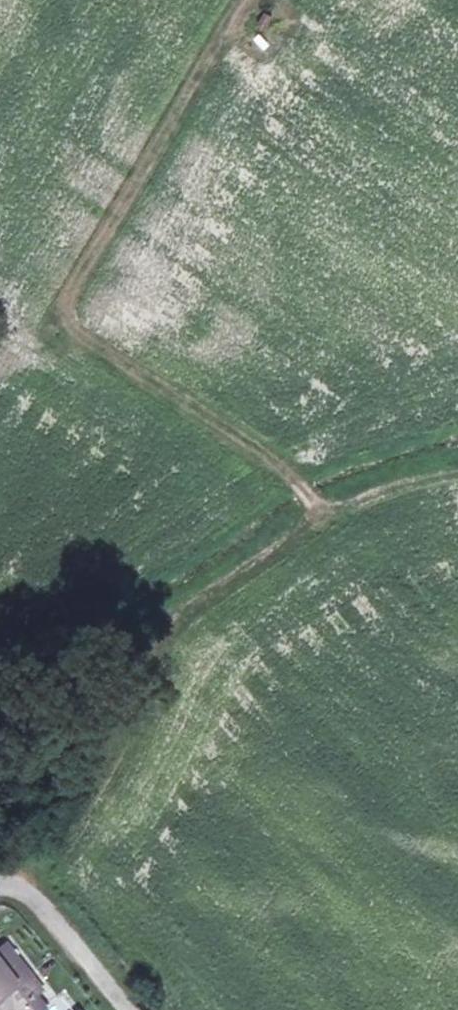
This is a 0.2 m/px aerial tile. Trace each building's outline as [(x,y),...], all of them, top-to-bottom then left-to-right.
[(273,18),(265,13),(258,25),(266,30),(273,18)] [(10,1009),(11,1009),(40,1009),(45,1006),(36,993),(40,989),(7,944),(0,949),(0,1009),(10,1009)]
